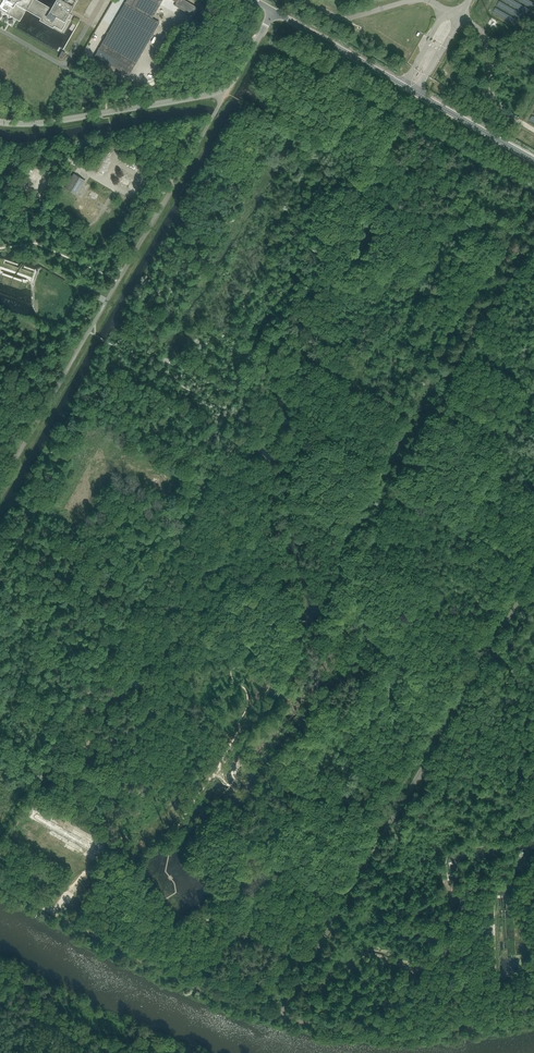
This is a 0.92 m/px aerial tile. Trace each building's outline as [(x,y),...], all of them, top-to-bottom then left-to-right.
[(26,10),(40,18),(39,20),(61,33),(72,16),(69,14),(77,0),(56,0),(51,8),(37,0),(0,0),(0,10),(11,17),(19,22),(26,10)] [(95,56),(128,75),(159,22),(152,18),(162,0),(127,0),(95,56)] [(176,2),(174,6),(193,17),(198,8),(184,0),(172,0),(176,2)] [(74,174),(65,188),(76,195),(85,181),(74,174)]
